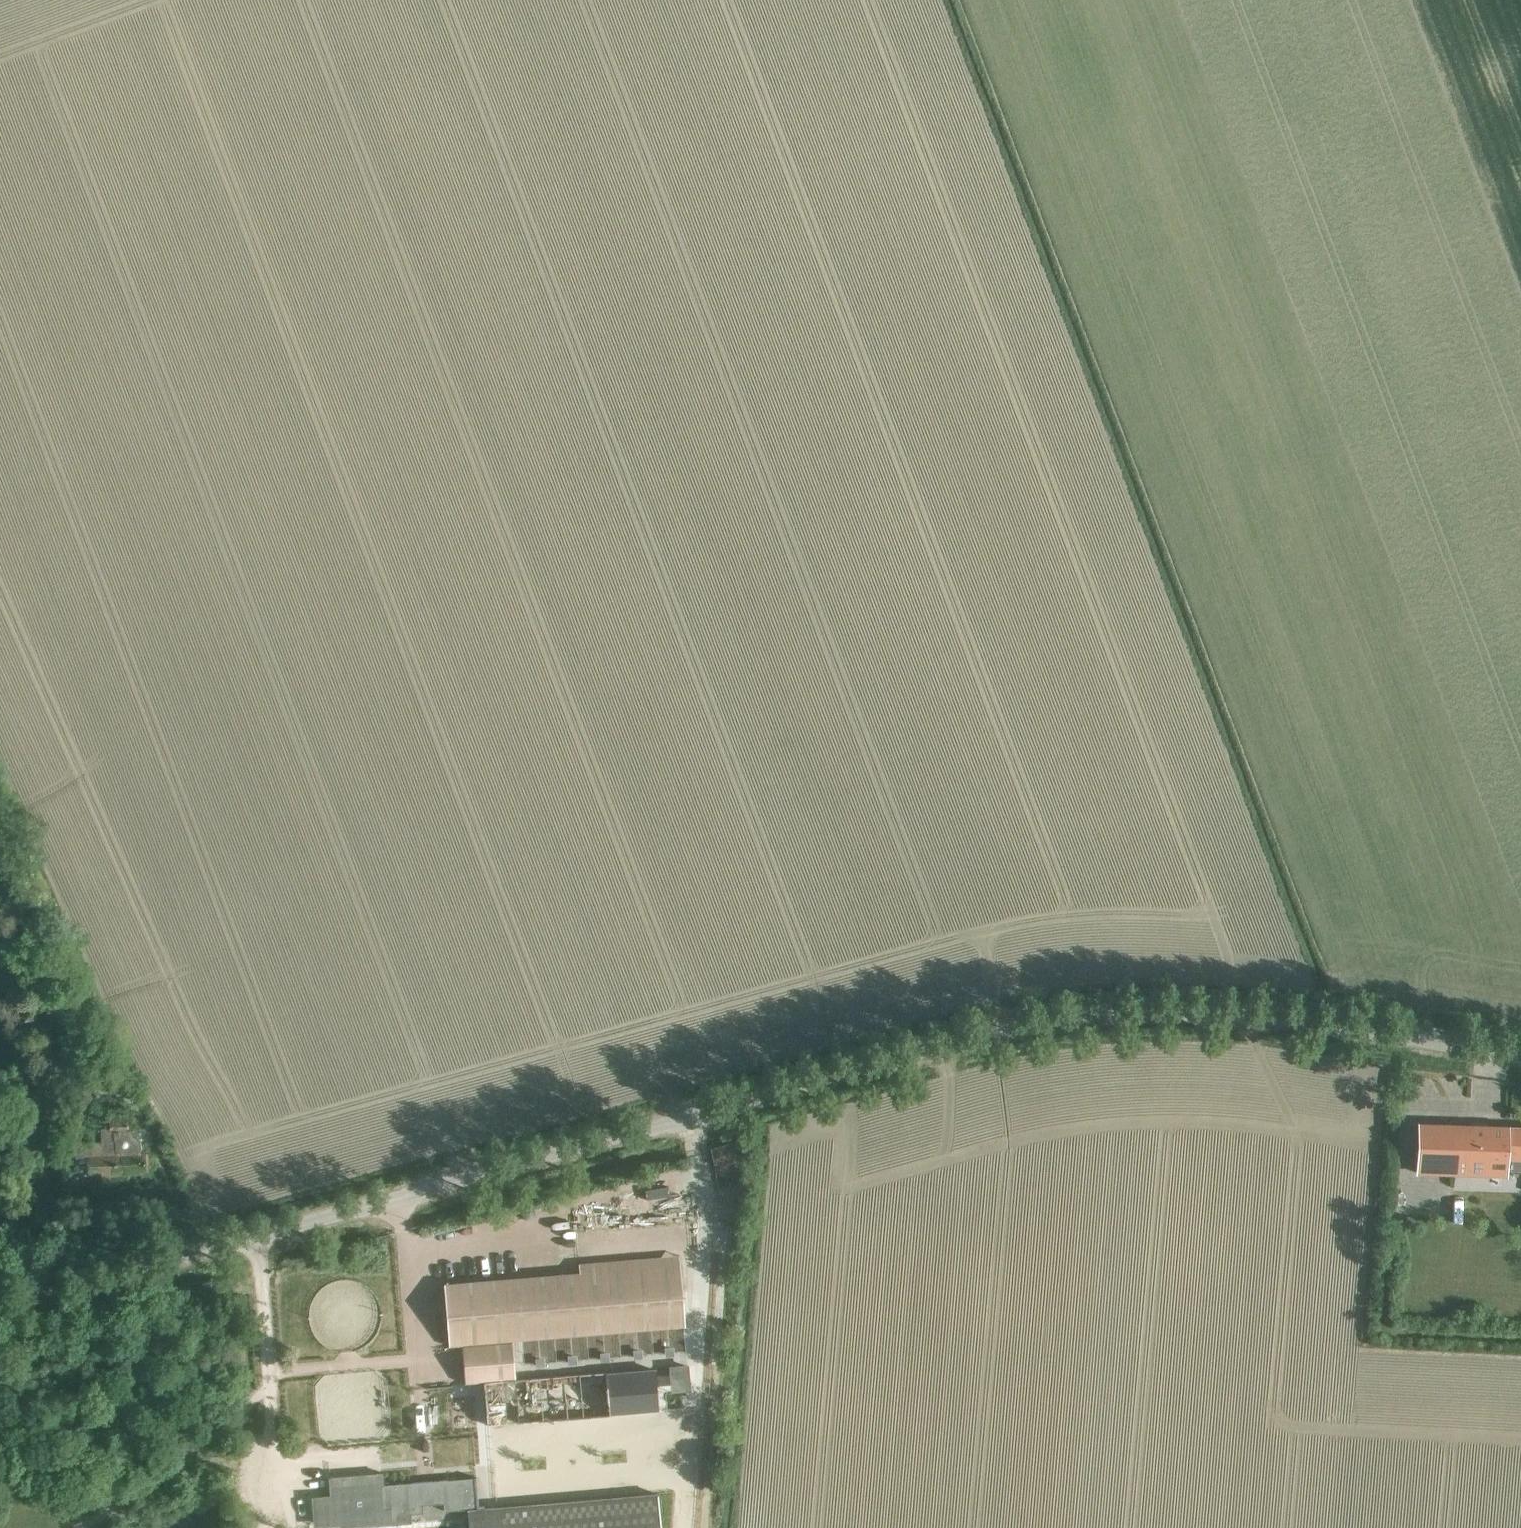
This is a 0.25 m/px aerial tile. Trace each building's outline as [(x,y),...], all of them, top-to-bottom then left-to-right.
[(1416,1172),(1455,1174),(1455,1162),(1485,1163),(1485,1175),(1505,1176),(1505,1172),(1520,1173),(1520,1179),(1520,1128),(1418,1123),(1416,1172)] [(75,1175),(144,1171),(141,1126),(128,1127),(128,1124),(107,1125),(108,1127),(99,1128),(100,1140),(73,1141),(75,1175)] [(1458,1178),(1458,1195),(1491,1196),(1491,1179),(1458,1178)] [(383,1487),(385,1503),(393,1502),(395,1524),(410,1523),(409,1514),(422,1513),(421,1504),(443,1502),(444,1512),(471,1510),(472,1527),(663,1527),(656,1446),(669,1445),(666,1392),(608,1396),(607,1373),(607,1372),(694,1365),(692,1342),(513,1356),(511,1341),(685,1326),(680,1264),(443,1283),(448,1346),(461,1344),(464,1383),(485,1381),(485,1384),(488,1425),(471,1426),(476,1482),(454,1483),(454,1481),(383,1487)] [(315,1504),(314,1489),(286,1490),(287,1505),(315,1504)]
